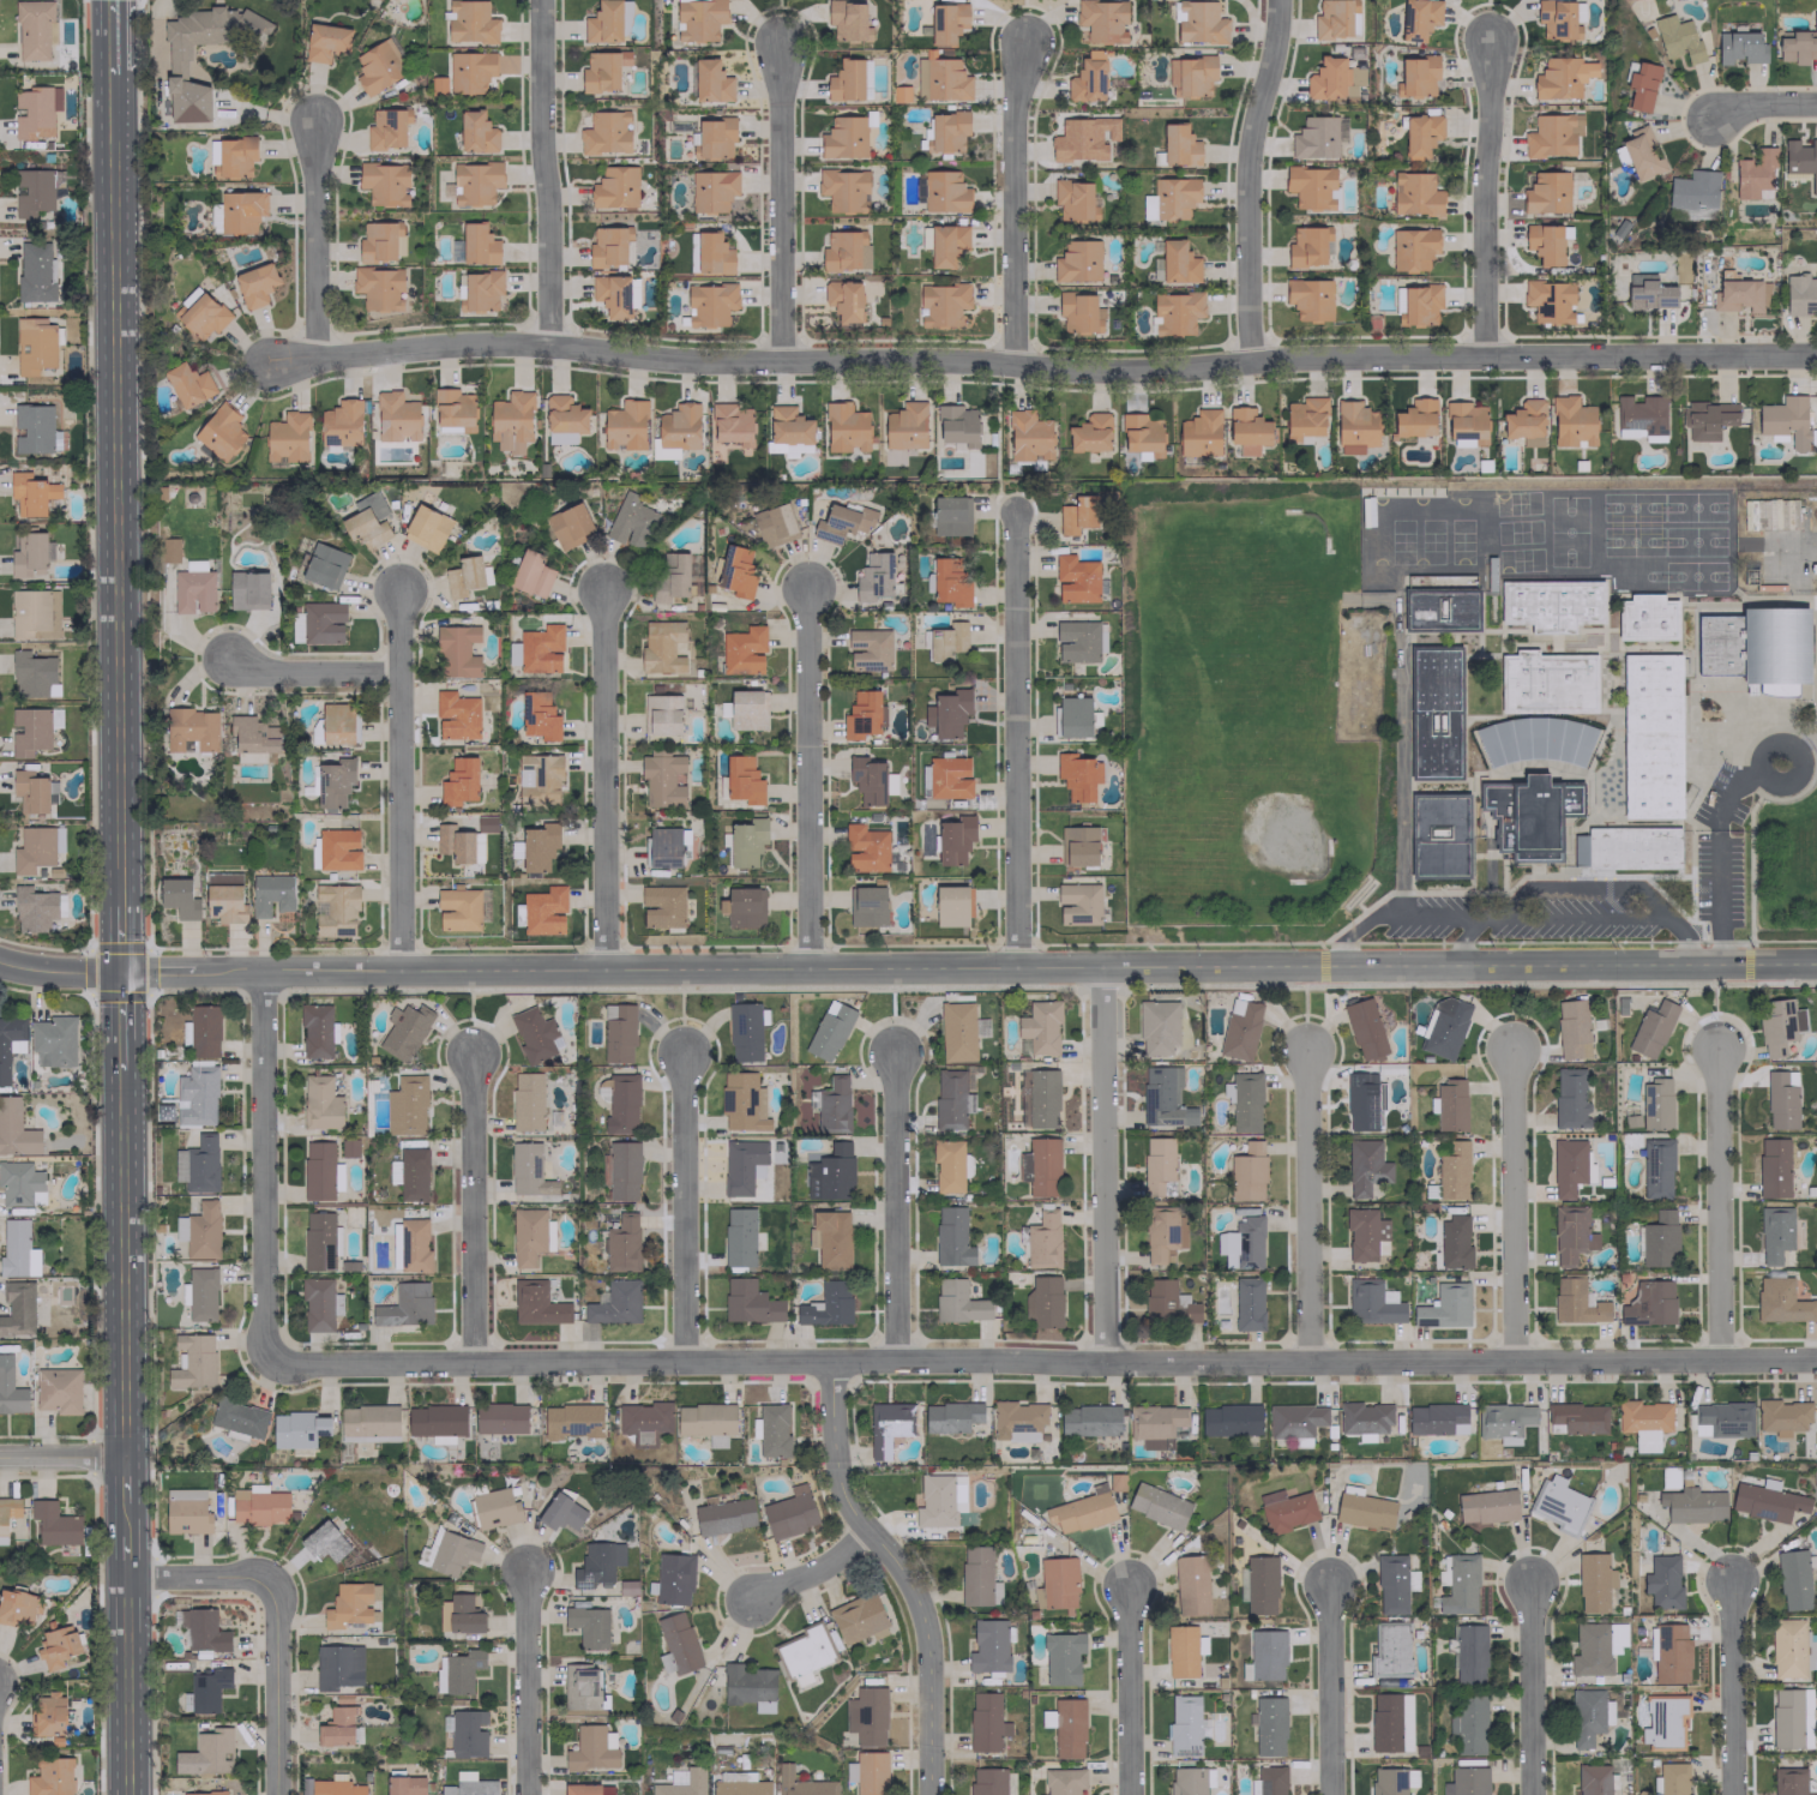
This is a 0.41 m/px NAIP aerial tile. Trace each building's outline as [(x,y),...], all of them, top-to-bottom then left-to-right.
[(17,60),(48,60),(48,44),(54,44),(54,0),(16,1),(17,60)] [(448,0),(448,15),(446,15),(447,42),(497,41),(497,18),(487,18),(487,0),(471,0),(448,0)] [(621,41),(620,0),(595,0),(595,17),(583,17),(583,41),(621,41)] [(827,25),(831,24),(832,41),(865,40),(864,0),(828,0),(827,0),(827,25)] [(1124,0),(1075,1),(1075,25),(1085,24),(1086,42),(1125,42),(1125,31),(1124,0)] [(1188,0),(1177,0),(1177,11),(1183,11),(1183,21),(1176,21),(1176,42),(1227,43),(1227,18),(1216,17),(1216,1),(1188,0)] [(1313,38),(1351,37),(1350,0),(1318,0),(1318,15),(1312,15),(1313,38)] [(1400,41),(1426,41),(1427,24),(1440,24),(1440,0),(1401,0),(1400,41)] [(930,44),(956,45),(956,28),(967,28),(967,4),(931,3),(930,44)] [(170,122),(211,120),(209,88),(186,78),(185,67),(190,57),(189,45),(231,42),(236,32),(256,41),(264,40),(272,22),(242,9),(238,10),(228,5),(207,6),(206,10),(177,11),(173,20),(163,21),(164,40),(166,42),(168,71),(165,77),(166,92),(168,94),(170,122)] [(1811,11),(1811,30),(1777,31),(1778,63),(1808,62),(1808,58),(1816,58),(1816,11),(1811,11)] [(1691,19),(1675,23),(1673,13),(1652,18),(1663,59),(1684,53),(1687,64),(1702,60),(1691,19)] [(347,54),(351,29),(309,22),(303,60),(327,64),(329,51),(347,54)] [(1765,62),(1765,42),(1759,42),(1758,31),(1717,32),(1718,64),(1730,64),(1730,58),(1742,57),(1742,63),(1765,62)] [(390,37),(353,58),(361,72),(355,76),(366,96),(409,72),(390,37)] [(1104,49),(1081,49),(1080,77),(1066,77),(1066,100),(1103,101),(1104,49)] [(448,52),(449,94),(485,92),(484,76),(495,75),(494,51),(448,52)] [(581,92),(619,92),(618,51),(585,52),(585,67),(580,68),(581,92)] [(1342,56),(1316,57),(1317,73),(1305,74),(1305,98),(1343,97),(1342,56)] [(1437,56),(1400,57),(1400,83),(1394,83),(1394,96),(1433,95),(1433,80),(1437,80),(1437,56)] [(1581,98),(1580,76),(1596,76),(1596,61),(1578,62),(1578,56),(1542,57),(1542,73),(1532,74),(1533,99),(1581,98)] [(1209,95),(1209,80),(1214,80),(1214,57),(1168,58),(1168,96),(1209,95)] [(694,101),(732,100),(732,76),(720,77),(719,58),(693,58),(694,101)] [(862,59),(837,58),(837,75),(826,75),(825,100),(862,100),(862,59)] [(970,99),(970,75),(960,75),(960,58),(916,59),(916,100),(970,99)] [(1627,73),(1625,88),(1629,89),(1626,109),(1650,113),(1657,65),(1636,61),(1635,74),(1627,73)] [(1362,85),(1362,68),(1352,68),(1352,85),(1362,85)] [(60,86),(27,86),(27,91),(13,91),(13,112),(14,112),(14,138),(53,138),(53,110),(60,110),(60,86)] [(371,109),(371,126),(366,126),(366,148),(403,149),(404,109),(371,109)] [(497,128),(485,127),(485,110),(459,110),(459,150),(497,151),(497,128)] [(628,152),(627,122),(629,122),(628,110),(588,111),(588,127),(578,128),(579,153),(628,152)] [(963,151),(962,135),(968,135),(967,111),(930,112),(931,137),(924,137),(924,152),(963,151)] [(1533,114),(1533,132),(1523,132),(1523,157),(1573,156),(1573,135),(1581,135),(1581,114),(1533,114)] [(864,158),(865,116),(829,115),(829,131),(819,130),(819,157),(864,158)] [(1345,139),(1345,115),(1299,117),(1300,133),(1289,133),(1290,158),(1336,157),(1336,139),(1345,139)] [(1442,139),(1441,115),(1403,115),(1404,159),(1430,158),(1430,139),(1442,139)] [(1051,159),(1106,159),(1106,141),(1118,141),(1118,117),(1060,118),(1060,135),(1051,135),(1051,159)] [(691,157),(730,157),(730,142),(734,142),(734,119),(698,119),(698,132),(690,132),(691,157)] [(1199,165),(1200,140),(1188,140),(1188,123),(1163,122),(1162,165),(1199,165)] [(1631,179),(1662,172),(1651,125),(1627,131),(1629,137),(1622,139),(1631,179)] [(218,137),(218,163),(212,163),(212,177),(250,177),(250,160),(255,160),(255,137),(218,137)] [(1808,139),(1808,146),(1797,146),(1797,139),(1783,139),(1783,172),(1809,172),(1809,192),(1816,192),(1816,139),(1808,139)] [(1772,146),(1756,145),(1756,160),(1735,160),(1734,198),(1772,198),(1772,146)] [(453,162),(452,204),(492,205),(493,187),(501,187),(502,163),(453,162)] [(406,206),(406,193),(406,164),(358,163),(358,188),(368,188),(367,205),(406,206)] [(600,165),(601,183),(590,183),(590,208),(636,208),(636,165),(600,165)] [(1335,166),(1284,167),(1285,192),(1294,192),(1294,209),(1335,209),(1335,166)] [(53,187),(62,187),(61,169),(15,170),(15,187),(23,187),(23,194),(15,194),(15,218),(35,218),(35,210),(53,209),(53,187)] [(1688,178),(1668,177),(1667,207),(1715,209),(1716,170),(1688,169),(1688,178)] [(867,171),(817,170),(816,195),(827,195),(827,212),(867,212),(867,171)] [(969,211),(968,187),(960,187),(959,170),(923,171),(924,212),(969,211)] [(690,172),(691,213),(728,212),(727,195),(737,195),(737,171),(690,172)] [(1522,212),(1567,213),(1567,172),(1531,171),(1531,189),(1522,189),(1522,212)] [(1441,215),(1442,190),(1432,189),(1432,173),(1393,172),(1392,214),(1441,215)] [(1198,177),(1153,179),(1154,220),(1189,219),(1188,202),(1199,202),(1198,177)] [(1093,219),(1092,180),(1052,181),(1053,204),(1058,204),(1058,220),(1093,219)] [(220,233),(256,232),(256,215),(265,215),(265,191),(219,192),(220,233)] [(396,260),(395,221),(362,222),(362,237),(358,237),(358,261),(396,260)] [(462,264),(499,263),(498,239),(488,240),(487,222),(461,222),(462,264)] [(967,249),(967,225),(929,225),(928,268),(955,268),(956,249),(967,249)] [(1536,266),(1561,266),(1561,225),(1524,225),(1524,249),(1536,249),(1536,266)] [(1291,227),(1291,242),(1287,242),(1287,267),(1324,266),(1324,227),(1291,227)] [(1437,228),(1391,229),(1391,271),(1428,270),(1428,253),(1438,253),(1437,228)] [(826,231),(827,247),(821,247),(821,270),(859,269),(858,243),(864,243),(864,231),(826,231)] [(688,272),(733,273),(733,248),(721,248),(721,232),(689,232),(688,272)] [(1199,257),(1187,257),(1186,238),(1160,239),(1161,282),(1199,281),(1199,257)] [(1099,281),(1098,239),(1061,240),(1062,257),(1052,257),(1052,281),(1099,281)] [(233,272),(243,310),(267,304),(263,289),(278,286),(272,262),(233,272)] [(402,310),(402,268),(351,268),(351,292),(362,292),(362,310),(402,310)] [(501,270),(463,271),(465,311),(502,309),(501,270)] [(1710,310),(1736,311),(1736,306),(1747,306),(1746,312),(1766,312),(1766,281),(1737,280),(1737,271),(1719,270),(1718,291),(1711,290),(1710,310)] [(1810,270),(1810,273),(1785,274),(1786,315),(1816,315),(1816,270),(1810,270)] [(1675,285),(1654,286),(1654,274),(1627,274),(1627,308),(1675,308),(1675,285)] [(591,301),(603,301),(604,319),(629,318),(628,275),(590,276),(591,301)] [(1331,280),(1285,279),(1284,304),(1294,304),(1294,319),(1330,321),(1331,280)] [(1572,280),(1522,281),(1523,306),(1532,306),(1532,323),(1572,322),(1572,308),(1573,308),(1572,280)] [(834,305),(835,323),(861,322),(860,281),(823,282),(823,305),(834,305)] [(920,327),(959,325),(959,309),(970,308),(969,283),(920,285),(920,316),(920,327)] [(687,327),(727,326),(726,309),(737,309),(736,284),(688,285),(689,316),(687,316),(687,327)] [(1403,285),(1403,324),(1435,324),(1435,308),(1441,308),(1441,284),(1403,285)] [(231,316),(201,289),(174,318),(199,341),(210,329),(215,333),(231,316)] [(1100,331),(1100,319),(1095,319),(1094,292),(1058,293),(1058,316),(1062,316),(1062,332),(1100,331)] [(1154,335),(1193,335),(1193,317),(1203,317),(1203,293),(1154,293),(1154,324),(1154,335)] [(15,375),(36,375),(36,367),(55,367),(55,324),(45,324),(45,317),(15,317),(15,375)] [(214,393),(199,364),(188,369),(183,360),(162,370),(181,409),(214,393)] [(457,387),(435,388),(437,432),(474,430),(472,393),(457,394),(457,387)] [(489,400),(488,440),(496,441),(495,449),(506,450),(506,455),(522,455),(523,441),(530,441),(531,391),(506,390),(506,401),(489,400)] [(418,401),(400,401),(400,391),(377,391),(376,441),(403,441),(403,440),(418,440),(418,401)] [(544,396),(546,432),(588,430),(587,406),(569,407),(568,394),(544,396)] [(1806,394),(1781,395),(1781,404),(1757,404),(1757,434),(1769,434),(1769,441),(1788,441),(1788,452),(1806,451),(1806,394)] [(1576,446),(1576,443),(1593,444),(1594,405),(1576,405),(1576,396),(1552,395),(1551,446),(1576,446)] [(1665,395),(1639,395),(1639,402),(1629,402),(1629,395),(1615,395),(1615,436),(1665,436),(1665,395)] [(1324,397),(1300,397),(1300,402),(1285,402),(1285,436),(1325,435),(1324,397)] [(1433,397),(1410,398),(1410,410),(1392,411),(1393,435),(1434,434),(1433,397)] [(319,408),(319,447),(348,447),(348,445),(360,445),(360,398),(336,398),(336,409),(319,408)] [(1542,446),(1543,399),(1518,398),(1518,412),(1502,411),(1502,437),(1521,437),(1521,445),(1542,446)] [(644,448),(644,399),(619,399),(619,409),(603,409),(602,448),(614,448),(644,448)] [(1362,453),(1362,446),(1377,446),(1377,408),(1360,409),(1359,399),(1336,400),(1337,454),(1362,453)] [(222,462),(246,435),(233,423),(239,417),(222,401),(191,435),(222,462)] [(826,450),(856,450),(856,451),(867,450),(867,411),(849,411),(849,401),(825,402),(826,450)] [(924,448),(924,401),(901,402),(901,409),(883,409),(884,448),(924,448)] [(1484,405),(1469,406),(1469,401),(1447,402),(1448,446),(1485,445),(1484,405)] [(698,402),(673,402),(673,413),(656,413),(656,449),(698,448),(698,402)] [(750,408),(736,408),(735,402),(711,403),(712,441),(751,440),(750,408)] [(1736,402),(1680,404),(1680,426),(1687,426),(1687,441),(1717,440),(1717,425),(1737,425),(1736,402)] [(13,452),(59,452),(59,430),(51,430),(52,405),(13,404),(13,428),(23,428),(23,435),(13,435),(13,452)] [(769,442),(812,442),(812,417),(794,417),(794,405),(769,405),(769,442)] [(975,444),(976,409),(961,409),(961,405),(937,405),(937,441),(965,442),(965,444),(975,444)] [(1227,407),(1228,443),(1238,443),(1238,455),(1257,455),(1257,444),(1269,444),(1269,419),(1252,419),(1252,406),(1227,407)] [(1218,454),(1219,409),(1194,408),(1194,420),(1178,419),(1177,454),(1218,454)] [(1050,460),(1050,419),(1033,419),(1033,409),(1008,409),(1008,460),(1050,460)] [(264,461),(276,461),(276,460),(306,461),(307,411),(282,411),(282,421),(265,421),(264,461)] [(1160,451),(1161,419),(1145,419),(1146,413),(1122,412),(1121,450),(1160,451)] [(1109,450),(1109,413),(1085,413),(1085,425),(1068,424),(1068,450),(1109,450)] [(574,444),(575,433),(547,432),(546,443),(574,444)] [(782,456),(796,457),(797,444),(765,444),(765,451),(782,452),(782,456)] [(16,516),(46,516),(45,479),(30,479),(30,471),(9,472),(10,499),(16,498),(16,516)] [(656,511),(634,504),(637,494),(622,489),(605,538),(623,544),(623,542),(643,549),(656,511)] [(372,500),(370,495),(348,503),(352,512),(368,506),(373,519),(387,514),(380,497),(372,500)] [(1057,505),(1058,535),(1077,535),(1077,527),(1097,527),(1096,495),(1073,495),(1074,504),(1057,505)] [(797,531),(787,500),(765,507),(775,538),(797,531)] [(544,516),(558,551),(585,540),(582,533),(592,529),(581,501),(544,516)] [(435,553),(451,519),(416,502),(400,536),(435,553)] [(839,544),(843,529),(867,536),(874,510),(859,506),(858,511),(829,503),(823,521),(815,518),(810,536),(839,544)] [(383,519),(375,524),(366,506),(338,521),(349,541),(358,535),(365,549),(391,535),(383,519)] [(46,532),(11,532),(11,576),(45,576),(46,532)] [(348,554),(314,541),(300,578),(334,590),(348,554)] [(716,586),(732,589),(731,596),(749,599),(756,565),(747,564),(750,548),(724,543),(716,586)] [(544,556),(523,547),(507,584),(542,599),(554,571),(540,564),(544,556)] [(688,553),(656,552),(656,602),(669,602),(669,596),(687,596),(688,553)] [(873,595),(891,596),(892,553),(863,552),(863,575),(855,575),(854,602),(873,602),(873,595)] [(1057,601),(1097,601),(1098,562),(1074,561),(1074,554),(1055,553),(1054,580),(1058,580),(1057,601)] [(443,569),(447,599),(465,597),(464,588),(483,586),(480,555),(457,557),(458,568),(443,569)] [(970,607),(970,583),(954,583),(954,569),(956,569),(956,558),(933,557),(933,601),(950,601),(950,607),(970,607)] [(213,570),(172,571),(173,612),(213,612),(213,570)] [(268,573),(229,572),(228,609),(267,609),(268,573)] [(1603,623),(1602,580),(1500,580),(1501,624),(1529,624),(1529,634),(1573,634),(1573,623),(1603,623)] [(1403,631),(1478,631),(1478,588),(1402,588),(1403,631)] [(58,589),(10,589),(11,639),(59,638),(58,589)] [(1676,599),(1662,599),(1662,593),(1629,593),(1629,599),(1617,599),(1617,639),(1676,640),(1676,599)] [(301,603),(302,644),(342,642),(341,622),(345,621),(344,602),(301,603)] [(1696,615),(1696,675),(1741,675),(1741,683),(1758,683),(1758,695),(1795,695),(1795,682),(1807,682),(1808,607),(1741,607),(1741,615),(1696,615)] [(684,672),(684,656),(672,655),(673,642),(683,642),(683,621),(644,621),(644,647),(640,647),(640,672),(684,672)] [(1104,621),(1055,621),(1055,640),(1058,640),(1058,662),(1098,661),(1097,652),(1104,652),(1104,621)] [(562,622),(542,622),(542,630),(518,631),(519,672),(559,672),(559,650),(562,650),(562,622)] [(722,673),(763,672),(762,624),(745,625),(745,632),(721,632),(722,673)] [(438,626),(439,676),(480,676),(479,655),(468,655),(468,642),(479,642),(479,625),(438,626)] [(848,671),(890,670),(889,628),(847,629),(848,671)] [(507,664),(518,665),(518,643),(507,643),(507,664)] [(1460,645),(1411,645),(1412,780),(1460,779),(1460,645)] [(1595,712),(1595,654),(1536,654),(1536,649),(1514,649),(1514,658),(1500,658),(1500,712),(1595,712)] [(55,657),(28,657),(28,650),(12,650),(12,696),(56,696),(55,657)] [(1623,818),(1680,818),(1679,654),(1622,654),(1623,818)] [(961,738),(961,714),(970,714),(969,688),(950,688),(951,694),(933,695),(933,705),(923,705),(923,726),(934,726),(934,738),(961,738)] [(436,737),(478,738),(479,697),(454,696),(454,690),(437,689),(436,737)] [(860,740),(860,734),(879,733),(878,689),(850,689),(850,714),(841,714),(842,740),(860,740)] [(729,729),(765,729),(766,690),(729,690),(729,729)] [(558,741),(558,715),(552,715),(552,702),(540,702),(536,702),(536,691),(522,691),(521,735),(538,735),(538,741),(558,741)] [(645,694),(644,734),(679,734),(680,695),(645,694)] [(1089,697),(1058,697),(1058,707),(1053,707),(1053,737),(1090,736),(1089,697)] [(353,744),(352,702),(320,703),(321,744),(353,744)] [(49,749),(49,727),(60,727),(61,708),(10,707),(10,725),(20,725),(20,733),(11,732),(11,757),(31,758),(31,748),(49,749)] [(218,751),(216,708),(165,709),(166,751),(186,750),(185,740),(195,740),(195,751),(218,751)] [(277,724),(254,724),(254,714),(229,715),(229,735),(235,735),(235,752),(278,751),(277,724)] [(1583,768),(1594,727),(1557,717),(1552,718),(1550,717),(1478,722),(1481,763),(1549,758),(1583,768)] [(683,755),(668,755),(668,752),(640,752),(640,782),(644,782),(644,806),(684,806),(684,785),(673,785),(673,772),(683,772),(683,755)] [(1065,802),(1093,801),(1092,758),(1075,758),(1075,752),(1055,753),(1055,778),(1064,778),(1065,802)] [(517,754),(517,805),(559,806),(559,754),(517,754)] [(763,779),(753,778),(753,755),(726,755),(725,798),(743,799),(743,804),(763,805),(763,779)] [(884,762),(866,762),(866,756),(849,755),(848,780),(857,780),(857,805),(883,805),(884,762)] [(353,756),(336,757),(336,763),(316,763),(317,808),(345,807),(345,784),(354,784),(353,756)] [(476,800),(476,756),(448,756),(448,780),(440,780),(439,805),(459,805),(459,800),(476,800)] [(970,798),(969,756),(926,757),(927,798),(970,798)] [(48,777),(32,777),(32,770),(12,769),(12,796),(19,796),(19,813),(47,813),(48,777)] [(1560,862),(1560,816),(1581,815),(1581,782),(1546,782),(1546,772),(1522,773),(1522,782),(1477,782),(1478,812),(1497,812),(1497,852),(1509,851),(1509,862),(1560,862)] [(1468,792),(1409,794),(1410,879),(1469,878),(1468,792)] [(937,865),(952,865),(952,851),(972,851),(973,815),(956,815),(956,821),(937,821),(937,865)] [(766,844),(766,817),(746,817),(747,823),(729,823),(730,868),(758,867),(757,844),(766,844)] [(522,872),(549,871),(549,848),(558,848),(558,821),(538,822),(538,828),(521,828),(522,872)] [(887,830),(863,829),(863,823),(844,822),(844,850),(846,850),(846,871),(886,871),(887,830)] [(453,831),(454,824),(436,823),(436,853),(451,853),(451,862),(481,863),(482,832),(453,831)] [(12,847),(12,875),(33,875),(33,866),(53,865),(53,852),(63,852),(62,825),(19,826),(19,847),(12,847)] [(1060,866),(1097,865),(1096,826),(1059,827),(1060,866)] [(1678,826),(1586,828),(1586,835),(1573,835),(1573,869),(1679,868),(1678,826)] [(648,828),(649,868),(680,867),(679,827),(648,828)] [(358,829),(317,829),(318,869),(359,869),(358,829)] [(205,916),(216,916),(216,923),(246,922),(246,904),(241,905),(240,872),(205,873),(205,916)] [(292,875),(251,876),(252,918),(269,918),(269,902),(275,902),(275,911),(292,911),(292,875)] [(176,920),(198,919),(197,878),(159,879),(160,907),(175,907),(176,920)] [(1056,883),(1056,905),(1059,905),(1058,924),(1099,925),(1099,884),(1056,883)] [(354,935),(353,911),(358,911),(358,884),(314,885),(314,901),(325,901),(325,913),(314,914),(314,936),(354,935)] [(563,884),(544,885),(545,892),(521,892),(522,934),(565,933),(563,884)] [(682,927),(683,886),(640,886),(640,907),(643,907),(643,926),(682,927)] [(848,887),(849,926),(885,925),(884,886),(848,887)] [(934,886),(935,926),(967,926),(966,886),(934,886)] [(764,926),(763,887),(727,888),(727,899),(717,900),(717,913),(726,913),(726,927),(764,926)] [(479,930),(479,922),(489,922),(488,888),(436,889),(436,910),(438,910),(438,930),(479,930)] [(57,918),(57,891),(14,892),(15,932),(49,931),(48,919),(57,918)] [(1342,1005),(1358,1061),(1386,1053),(1371,996),(1342,1005)] [(1419,1049),(1451,1061),(1472,1005),(1448,997),(1443,1011),(1434,1008),(1419,1049)] [(854,1009),(827,998),(804,1051),(831,1063),(854,1009)] [(1677,1005),(1659,998),(1653,1013),(1642,1009),(1626,1048),(1654,1060),(1677,1005)] [(1588,1058),(1585,999),(1555,1001),(1559,1059),(1588,1058)] [(1803,1008),(1792,1008),(1792,999),(1759,1001),(1763,1059),(1784,1058),(1783,1041),(1796,1040),(1795,1032),(1805,1032),(1803,1008)] [(1016,1038),(1029,1038),(1029,1055),(1057,1055),(1056,1023),(1060,1022),(1059,1000),(1028,1001),(1028,1016),(1016,1016),(1016,1038)] [(1225,1012),(1219,1056),(1252,1060),(1260,1003),(1242,1000),(1240,1014),(1225,1012)] [(1177,1045),(1178,1001),(1137,1001),(1136,1039),(1141,1039),(1141,1055),(1170,1055),(1170,1045),(1177,1045)] [(939,1003),(941,1061),(975,1061),(973,1002),(939,1003)] [(602,1062),(633,1062),(633,1005),(603,1004),(602,1062)] [(728,1005),(729,1061),(760,1061),(760,1024),(767,1024),(767,1004),(728,1005)] [(218,1057),(218,1005),(189,1005),(189,1057),(218,1057)] [(330,1058),(330,1042),(336,1042),(336,1022),(330,1022),(330,1005),(299,1005),(299,1026),(302,1026),(302,1058),(330,1058)] [(508,1015),(520,1045),(517,1046),(525,1065),(563,1049),(550,1017),(541,1021),(535,1005),(508,1015)] [(75,1065),(74,1017),(29,1018),(30,1052),(34,1052),(34,1066),(75,1065)] [(9,1085),(9,1052),(24,1052),(24,1019),(0,1019),(0,1085),(9,1085)] [(216,1065),(187,1065),(187,1076),(176,1076),(175,1124),(215,1125),(216,1065)] [(1143,1126),(1196,1125),(1196,1106),(1177,1107),(1176,1088),(1181,1088),(1180,1066),(1142,1066),(1143,1126)] [(1584,1068),(1554,1068),(1555,1127),(1588,1127),(1588,1114),(1585,1114),(1584,1068)] [(935,1129),(964,1129),(964,1112),(973,1112),(973,1092),(971,1092),(971,1070),(935,1069),(935,1129)] [(1058,1128),(1057,1069),(1027,1070),(1028,1128),(1058,1128)] [(755,1072),(721,1071),(720,1116),(724,1116),(724,1129),(769,1130),(770,1118),(763,1117),(764,1087),(755,1086),(755,1072)] [(1796,1128),(1795,1071),(1766,1071),(1766,1129),(1796,1128)] [(512,1130),(542,1130),(541,1072),(510,1073),(512,1130)] [(1259,1072),(1230,1072),(1230,1083),(1223,1083),(1223,1104),(1231,1104),(1232,1132),(1260,1132),(1259,1072)] [(1379,1073),(1346,1073),(1346,1131),(1379,1130),(1379,1073)] [(602,1131),(636,1132),(637,1074),(608,1074),(608,1115),(602,1114),(602,1131)] [(828,1089),(816,1090),(817,1133),(849,1132),(847,1074),(828,1075),(828,1089)] [(342,1095),(330,1095),(331,1075),(303,1075),(303,1127),(341,1128),(342,1095)] [(425,1133),(425,1075),(396,1075),(396,1092),(385,1092),(386,1134),(425,1133)] [(1670,1129),(1670,1079),(1641,1079),(1641,1129),(1670,1129)] [(1466,1130),(1464,1080),(1435,1080),(1436,1130),(1466,1130)] [(0,1096),(0,1154),(40,1153),(40,1129),(19,1129),(19,1095),(0,1096)] [(216,1191),(217,1133),(196,1132),(196,1150),(174,1149),(174,1181),(184,1181),(184,1191),(216,1191)] [(1172,1137),(1142,1137),(1144,1195),(1173,1195),(1172,1137)] [(1029,1196),(1058,1196),(1058,1138),(1029,1138),(1029,1196)] [(1672,1198),(1670,1138),(1641,1139),(1643,1199),(1672,1198)] [(1788,1197),(1787,1138),(1759,1138),(1759,1156),(1750,1156),(1750,1168),(1757,1168),(1757,1198),(1788,1197)] [(1348,1198),(1368,1198),(1368,1182),(1391,1182),(1390,1161),(1380,1162),(1380,1139),(1347,1140),(1348,1198)] [(1553,1199),(1572,1198),(1572,1182),(1593,1182),(1593,1161),(1586,1161),(1585,1139),(1552,1140),(1553,1199)] [(724,1196),(752,1195),(751,1164),(765,1164),(765,1140),(723,1141),(724,1196)] [(1263,1200),(1264,1140),(1244,1140),(1243,1155),(1230,1155),(1229,1199),(1263,1200)] [(1467,1140),(1448,1140),(1447,1154),(1437,1154),(1436,1198),(1466,1198),(1467,1140)] [(303,1200),(333,1200),(333,1190),(341,1190),(341,1163),(334,1163),(333,1141),(303,1142),(303,1200)] [(637,1141),(606,1142),(607,1200),(638,1199),(637,1141)] [(805,1198),(851,1199),(852,1141),(829,1141),(829,1156),(817,1156),(817,1160),(806,1160),(805,1198)] [(962,1175),(970,1176),(971,1154),(962,1154),(963,1142),(934,1141),(933,1192),(962,1192),(962,1175)] [(509,1194),(557,1195),(557,1180),(539,1179),(540,1142),(510,1142),(509,1194)] [(427,1148),(396,1148),(396,1160),(388,1160),(388,1183),(399,1183),(399,1200),(426,1201),(427,1148)] [(1019,1180),(1028,1180),(1028,1153),(1019,1153),(1019,1180)] [(43,1170),(31,1170),(31,1161),(0,1161),(0,1186),(1,1205),(43,1205),(43,1170)] [(217,1258),(218,1199),(197,1199),(197,1216),(174,1215),(174,1240),(185,1240),(185,1258),(217,1258)] [(973,1264),(973,1246),(965,1246),(964,1206),(935,1206),(936,1264),(973,1264)] [(1184,1248),(1184,1216),(1177,1216),(1177,1206),(1144,1206),(1144,1263),(1172,1263),(1172,1248),(1184,1248)] [(1586,1206),(1553,1206),(1554,1267),(1574,1267),(1574,1250),(1597,1250),(1597,1232),(1587,1232),(1586,1206)] [(1791,1206),(1759,1207),(1760,1265),(1780,1265),(1779,1250),(1792,1249),(1791,1206)] [(532,1267),(533,1251),(552,1251),(553,1220),(544,1220),(544,1209),(512,1208),(512,1267),(532,1267)] [(754,1266),(754,1208),(724,1208),(724,1266),(754,1266)] [(1059,1268),(1058,1208),(1038,1209),(1038,1224),(1025,1225),(1026,1268),(1059,1268)] [(1387,1219),(1375,1219),(1375,1209),(1347,1208),(1346,1260),(1375,1261),(1375,1254),(1387,1254),(1387,1219)] [(1676,1208),(1654,1208),(1654,1223),(1640,1223),(1640,1266),(1676,1266),(1676,1208)] [(848,1210),(811,1211),(811,1230),(816,1230),(817,1269),(849,1269),(848,1210)] [(339,1212),(303,1212),(304,1270),(333,1270),(333,1254),(339,1254),(339,1212)] [(637,1270),(637,1212),(617,1212),(617,1227),(604,1228),(605,1271),(637,1270)] [(1467,1216),(1439,1216),(1440,1268),(1471,1267),(1470,1245),(1467,1245),(1467,1216)] [(1215,1254),(1223,1255),(1223,1268),(1261,1269),(1262,1217),(1234,1217),(1234,1232),(1216,1231),(1215,1254)] [(430,1271),(430,1249),(427,1249),(426,1218),(398,1219),(399,1272),(430,1271)] [(28,1248),(28,1219),(2,1219),(2,1257),(0,1257),(0,1276),(38,1275),(38,1248),(28,1248)] [(215,1321),(216,1268),(188,1268),(187,1320),(215,1321)] [(1608,1320),(1608,1300),(1591,1301),(1590,1292),(1583,1292),(1583,1274),(1553,1275),(1554,1321),(1608,1320)] [(1033,1327),(1060,1327),(1060,1276),(1031,1275),(1031,1290),(1024,1290),(1024,1316),(1033,1316),(1033,1327)] [(1792,1277),(1757,1276),(1756,1319),(1816,1321),(1816,1300),(1791,1299),(1792,1277)] [(754,1277),(724,1277),(725,1321),(783,1320),(783,1299),(764,1299),(764,1291),(754,1291),(754,1277)] [(1261,1330),(1262,1277),(1235,1277),(1234,1330),(1261,1330)] [(304,1332),(332,1331),(332,1315),(341,1314),(340,1293),(332,1293),(332,1278),(300,1278),(300,1300),(303,1300),(304,1332)] [(514,1323),(570,1322),(569,1302),(546,1302),(545,1278),(513,1279),(514,1323)] [(990,1299),(965,1299),(965,1278),(935,1278),(935,1320),(990,1319),(990,1299)] [(1404,1301),(1381,1302),(1380,1278),(1347,1279),(1348,1322),(1404,1320),(1404,1301)] [(582,1322),(638,1322),(638,1279),(606,1279),(606,1291),(596,1291),(596,1303),(582,1303),(582,1322)] [(1199,1302),(1187,1302),(1187,1293),(1174,1293),(1174,1279),(1145,1279),(1145,1320),(1199,1320),(1199,1302)] [(1672,1279),(1634,1280),(1635,1303),(1618,1303),(1618,1324),(1673,1323),(1672,1279)] [(795,1324),(850,1323),(849,1280),(820,1280),(820,1302),(795,1302),(795,1324)] [(3,1282),(3,1303),(7,1303),(7,1315),(0,1315),(0,1335),(33,1335),(32,1281),(3,1282)] [(430,1323),(429,1281),(394,1282),(395,1305),(371,1305),(371,1325),(430,1323)] [(1411,1306),(1411,1326),(1468,1325),(1468,1282),(1435,1282),(1436,1305),(1411,1306)] [(213,1386),(213,1334),(172,1333),(172,1350),(178,1350),(178,1368),(166,1368),(166,1386),(213,1386)] [(0,1353),(0,1412),(27,1412),(27,1388),(11,1388),(12,1353),(0,1353)] [(80,1368),(36,1368),(35,1409),(54,1409),(54,1414),(79,1414),(80,1368)] [(268,1410),(217,1397),(209,1427),(245,1436),(245,1435),(260,1439),(268,1410)] [(1757,1431),(1773,1430),(1773,1437),(1788,1437),(1788,1430),(1808,1430),(1807,1402),(1778,1402),(1778,1398),(1756,1399),(1757,1431)] [(1038,1441),(1038,1424),(1045,1424),(1046,1404),(1015,1403),(1016,1400),(993,1400),(992,1440),(1038,1441)] [(1658,1452),(1657,1431),(1670,1431),(1670,1403),(1637,1403),(1637,1400),(1617,1400),(1617,1432),(1633,1431),(1633,1452),(1658,1452)] [(618,1433),(631,1433),(631,1444),(655,1444),(655,1433),(671,1433),(671,1401),(649,1401),(649,1404),(618,1405),(618,1433)] [(1390,1432),(1389,1404),(1360,1405),(1360,1401),(1338,1402),(1338,1433),(1390,1432)] [(924,1432),(967,1433),(967,1422),(981,1422),(982,1403),(924,1402),(924,1432)] [(526,1433),(526,1403),(475,1403),(475,1433),(526,1433)] [(726,1447),(725,1434),(735,1434),(734,1403),(676,1405),(676,1435),(707,1434),(707,1447),(726,1447)] [(786,1404),(759,1403),(758,1456),(789,1456),(789,1434),(785,1434),(786,1404)] [(912,1435),(912,1403),(869,1404),(869,1459),(889,1459),(888,1435),(912,1435)] [(1408,1434),(1466,1433),(1465,1403),(1407,1404),(1408,1434)] [(1546,1405),(1546,1433),(1606,1432),(1605,1403),(1546,1405)] [(1751,1435),(1751,1403),(1692,1403),(1693,1436),(1751,1435)] [(601,1404),(543,1405),(543,1437),(601,1436),(601,1404)] [(1259,1404),(1200,1405),(1200,1435),(1259,1435),(1259,1404)] [(1535,1405),(1477,1404),(1476,1438),(1498,1438),(1498,1445),(1519,1445),(1520,1424),(1535,1425),(1535,1405)] [(398,1440),(397,1405),(339,1406),(339,1441),(398,1440)] [(1118,1405),(1059,1407),(1060,1436),(1119,1435),(1118,1405)] [(1267,1405),(1268,1438),(1295,1437),(1295,1447),(1311,1447),(1311,1426),(1327,1425),(1326,1405),(1267,1405)] [(1187,1406),(1129,1406),(1128,1439),(1140,1439),(1140,1449),(1171,1449),(1171,1426),(1187,1426),(1187,1406)] [(272,1447),(314,1448),(314,1435),(329,1435),(330,1416),(314,1416),(314,1413),(272,1412),(272,1447)] [(1576,1535),(1592,1499),(1562,1486),(1565,1479),(1546,1470),(1527,1513),(1576,1535)] [(953,1474),(920,1475),(920,1506),(914,1507),(915,1526),(954,1526),(953,1474)] [(791,1496),(759,1506),(770,1540),(818,1525),(804,1481),(788,1487),(791,1496)] [(1115,1519),(1105,1482),(1089,1486),(1091,1494),(1042,1508),(1046,1523),(1055,1520),(1059,1534),(1115,1519)] [(1810,1496),(1734,1482),(1729,1512),(1786,1522),(1789,1509),(1806,1513),(1810,1496)] [(1182,1529),(1190,1499),(1134,1483),(1126,1512),(1182,1529)] [(231,1523),(267,1523),(267,1522),(288,1522),(288,1492),(266,1491),(266,1484),(245,1484),(245,1490),(232,1490),(231,1523)] [(1335,1522),(1391,1529),(1395,1500),(1360,1496),(1361,1487),(1339,1484),(1335,1522)] [(470,1495),(477,1530),(522,1520),(517,1499),(511,1500),(508,1486),(470,1495)] [(1666,1522),(1725,1521),(1724,1491),(1695,1491),(1695,1486),(1678,1486),(1678,1492),(1656,1492),(1657,1506),(1666,1506),(1666,1522)] [(165,1533),(211,1533),(210,1511),(205,1511),(204,1488),(165,1489),(165,1533)] [(1517,1518),(1514,1488),(1455,1494),(1458,1524),(1517,1518)] [(1257,1495),(1267,1535),(1288,1530),(1287,1526),(1317,1519),(1309,1490),(1283,1497),(1281,1489),(1257,1495)] [(575,1530),(587,1512),(555,1490),(536,1520),(554,1532),(561,1521),(575,1530)] [(7,1544),(6,1517),(20,1517),(19,1497),(0,1497),(0,1544),(7,1544)] [(755,1527),(750,1497),(692,1506),(697,1536),(755,1527)] [(55,1499),(29,1500),(30,1520),(38,1520),(38,1544),(80,1543),(80,1515),(55,1515),(55,1499)] [(298,1541),(312,1559),(322,1550),(333,1562),(350,1548),(325,1518),(298,1541)] [(481,1543),(436,1529),(424,1568),(456,1578),(462,1558),(475,1562),(481,1543)] [(623,1542),(581,1543),(582,1567),(571,1568),(572,1589),(592,1588),(591,1581),(612,1581),(611,1565),(623,1564),(623,1542)] [(960,1604),(1000,1604),(1000,1581),(991,1581),(991,1546),(960,1546),(960,1604)] [(1779,1610),(1808,1609),(1806,1550),(1777,1551),(1779,1610)] [(692,1554),(657,1553),(656,1583),(647,1583),(646,1593),(654,1593),(654,1603),(690,1604),(692,1554)] [(1476,1614),(1476,1554),(1447,1553),(1447,1596),(1437,1596),(1437,1614),(1476,1614)] [(1578,1553),(1577,1613),(1607,1613),(1607,1587),(1615,1587),(1615,1569),(1607,1569),(1607,1553),(1578,1553)] [(1173,1556),(1176,1616),(1208,1615),(1205,1554),(1173,1556)] [(1405,1554),(1376,1554),(1377,1614),(1406,1614),(1406,1590),(1416,1590),(1416,1570),(1405,1570),(1405,1554)] [(1643,1593),(1650,1593),(1650,1608),(1681,1608),(1681,1586),(1678,1586),(1677,1555),(1649,1555),(1649,1573),(1643,1573),(1643,1593)] [(1275,1556),(1245,1556),(1246,1614),(1276,1614),(1275,1556)] [(1039,1558),(1041,1608),(1077,1607),(1075,1557),(1039,1558)] [(323,1629),(343,1629),(343,1622),(370,1622),(370,1605),(369,1605),(370,1583),(333,1583),(333,1608),(323,1608),(323,1629)] [(18,1619),(35,1622),(40,1595),(0,1588),(0,1623),(17,1626),(18,1619)] [(827,1609),(842,1644),(888,1625),(873,1590),(827,1609)] [(438,1601),(439,1632),(482,1631),(482,1609),(471,1609),(471,1593),(448,1594),(448,1601),(438,1601)] [(606,1607),(563,1608),(563,1626),(577,1626),(578,1650),(607,1649),(606,1607)] [(229,1650),(229,1630),(215,1630),(214,1608),(178,1609),(178,1627),(187,1626),(187,1650),(229,1650)] [(654,1619),(664,1653),(657,1655),(662,1673),(672,1670),(673,1674),(700,1667),(684,1610),(654,1619)] [(775,1648),(791,1679),(836,1655),(818,1619),(801,1628),(804,1633),(775,1648)] [(1006,1619),(972,1619),(973,1652),(967,1652),(967,1672),(1007,1671),(1006,1619)] [(1804,1619),(1770,1619),(1771,1677),(1804,1677),(1804,1668),(1815,1668),(1815,1632),(1804,1633),(1804,1619)] [(1408,1621),(1373,1622),(1373,1654),(1368,1654),(1368,1676),(1409,1676),(1408,1621)] [(1610,1675),(1610,1653),(1623,1653),(1623,1623),(1575,1623),(1575,1655),(1569,1655),(1569,1675),(1610,1675)] [(43,1672),(62,1667),(60,1658),(80,1653),(73,1624),(39,1632),(42,1647),(37,1648),(43,1672)] [(1484,1624),(1454,1625),(1454,1683),(1484,1683),(1484,1624)] [(1654,1682),(1689,1682),(1688,1637),(1684,1637),(1684,1624),(1654,1624),(1654,1682)] [(1196,1625),(1166,1626),(1167,1677),(1196,1677),(1196,1653),(1205,1653),(1205,1636),(1196,1636),(1196,1625)] [(1284,1630),(1248,1630),(1249,1680),(1284,1679),(1284,1630)] [(1044,1633),(1044,1685),(1078,1685),(1078,1653),(1083,1653),(1083,1633),(1044,1633)] [(315,1691),(335,1691),(335,1685),(362,1685),(362,1646),(316,1645),(315,1691)] [(471,1668),(484,1668),(484,1648),(463,1649),(463,1655),(435,1656),(436,1694),(471,1693),(471,1668)] [(723,1703),(753,1703),(753,1712),(774,1712),(774,1665),(723,1665),(723,1703)] [(230,1667),(209,1667),(209,1673),(189,1673),(190,1713),(218,1712),(217,1688),(230,1687),(230,1667)] [(812,1684),(810,1672),(794,1674),(795,1686),(812,1684)] [(886,1687),(855,1687),(855,1699),(844,1698),(844,1731),(855,1732),(855,1746),(884,1746),(886,1687)] [(1771,1689),(1772,1748),(1811,1747),(1809,1688),(1771,1689)] [(1603,1689),(1571,1689),(1571,1748),(1591,1748),(1591,1733),(1603,1733),(1603,1724),(1611,1724),(1611,1700),(1603,1700),(1603,1689)] [(31,1735),(63,1735),(62,1690),(45,1691),(45,1696),(30,1696),(31,1735)] [(999,1692),(969,1693),(969,1751),(999,1751),(999,1735),(1010,1735),(1009,1722),(999,1722),(999,1692)] [(1370,1751),(1411,1750),(1410,1693),(1370,1693),(1370,1751)] [(1199,1694),(1169,1695),(1170,1756),(1199,1755),(1199,1694)] [(1484,1755),(1485,1696),(1459,1696),(1459,1713),(1448,1713),(1448,1734),(1455,1734),(1455,1754),(1484,1755)] [(1688,1696),(1646,1696),(1646,1727),(1639,1727),(1639,1746),(1682,1746),(1682,1717),(1688,1717),(1688,1696)] [(1255,1756),(1284,1755),(1284,1697),(1254,1697),(1255,1756)] [(1083,1698),(1053,1698),(1053,1711),(1040,1710),(1040,1727),(1054,1727),(1054,1759),(1082,1759),(1083,1698)] [(354,1744),(353,1705),(329,1706),(329,1723),(317,1723),(317,1744),(354,1744)] [(485,1710),(450,1710),(449,1757),(485,1757),(486,1726),(485,1726),(485,1710)] [(174,1773),(232,1772),(231,1727),(210,1727),(210,1732),(195,1733),(195,1751),(173,1751),(174,1773)] [(886,1751),(856,1751),(855,1794),(885,1794),(886,1751)] [(36,1757),(36,1776),(26,1776),(26,1794),(72,1794),(72,1758),(36,1757)] [(791,1781),(791,1762),(777,1762),(778,1794),(836,1794),(836,1780),(791,1781)] [(855,1762),(845,1762),(844,1781),(854,1781),(855,1762)] [(1686,1763),(1658,1763),(1658,1794),(1686,1794),(1686,1763)] [(1609,1764),(1576,1764),(1577,1794),(1610,1794),(1609,1764)] [(704,1766),(685,1766),(685,1784),(650,1783),(650,1794),(703,1794),(704,1766)] [(1257,1766),(1257,1779),(1249,1780),(1249,1794),(1286,1794),(1286,1766),(1257,1766)] [(1212,1786),(1212,1767),(1169,1768),(1169,1794),(1205,1794),(1205,1786),(1212,1786)] [(1441,1794),(1486,1794),(1486,1767),(1450,1767),(1450,1782),(1441,1782),(1441,1794)] [(969,1768),(968,1794),(1004,1794),(1005,1768),(969,1768)] [(1079,1788),(1085,1788),(1084,1768),(1044,1769),(1045,1794),(1079,1794),(1079,1788)] [(1405,1786),(1415,1786),(1415,1769),(1371,1768),(1371,1794),(1405,1794),(1405,1786)] [(1772,1794),(1816,1794),(1816,1791),(1805,1791),(1804,1768),(1772,1768),(1772,1794)] [(719,1772),(719,1781),(712,1781),(712,1794),(769,1794),(769,1780),(753,1780),(753,1771),(719,1772)] [(1005,1772),(1005,1794),(1013,1794),(1013,1772),(1005,1772)] [(424,1776),(385,1776),(385,1794),(424,1794),(424,1776)] [(495,1780),(469,1780),(469,1776),(455,1776),(455,1787),(439,1786),(439,1794),(495,1794),(495,1780)] [(364,1781),(311,1780),(310,1794),(364,1794),(364,1781)] [(563,1794),(612,1794),(611,1784),(563,1785),(563,1794)]
